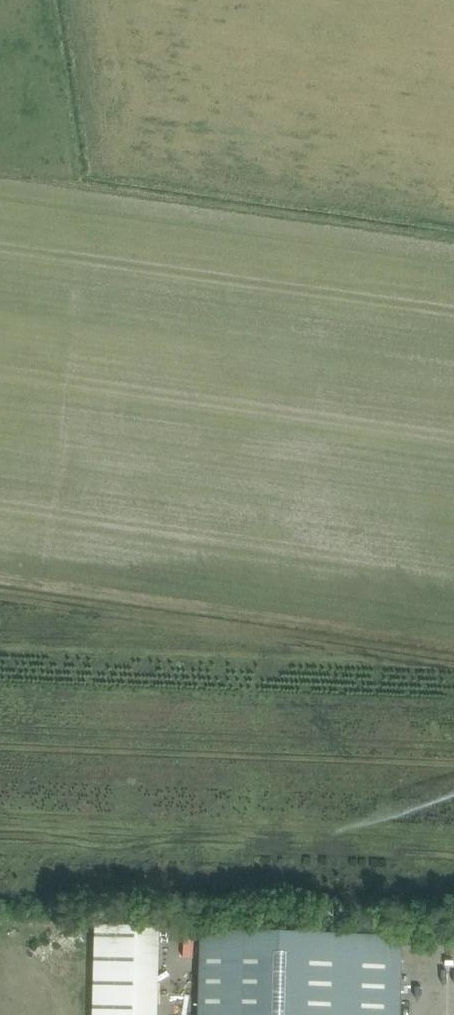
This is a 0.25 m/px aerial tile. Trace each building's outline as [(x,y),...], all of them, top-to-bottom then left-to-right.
[(200,1014),(400,1014),(402,936),(203,930),(200,1014)]
